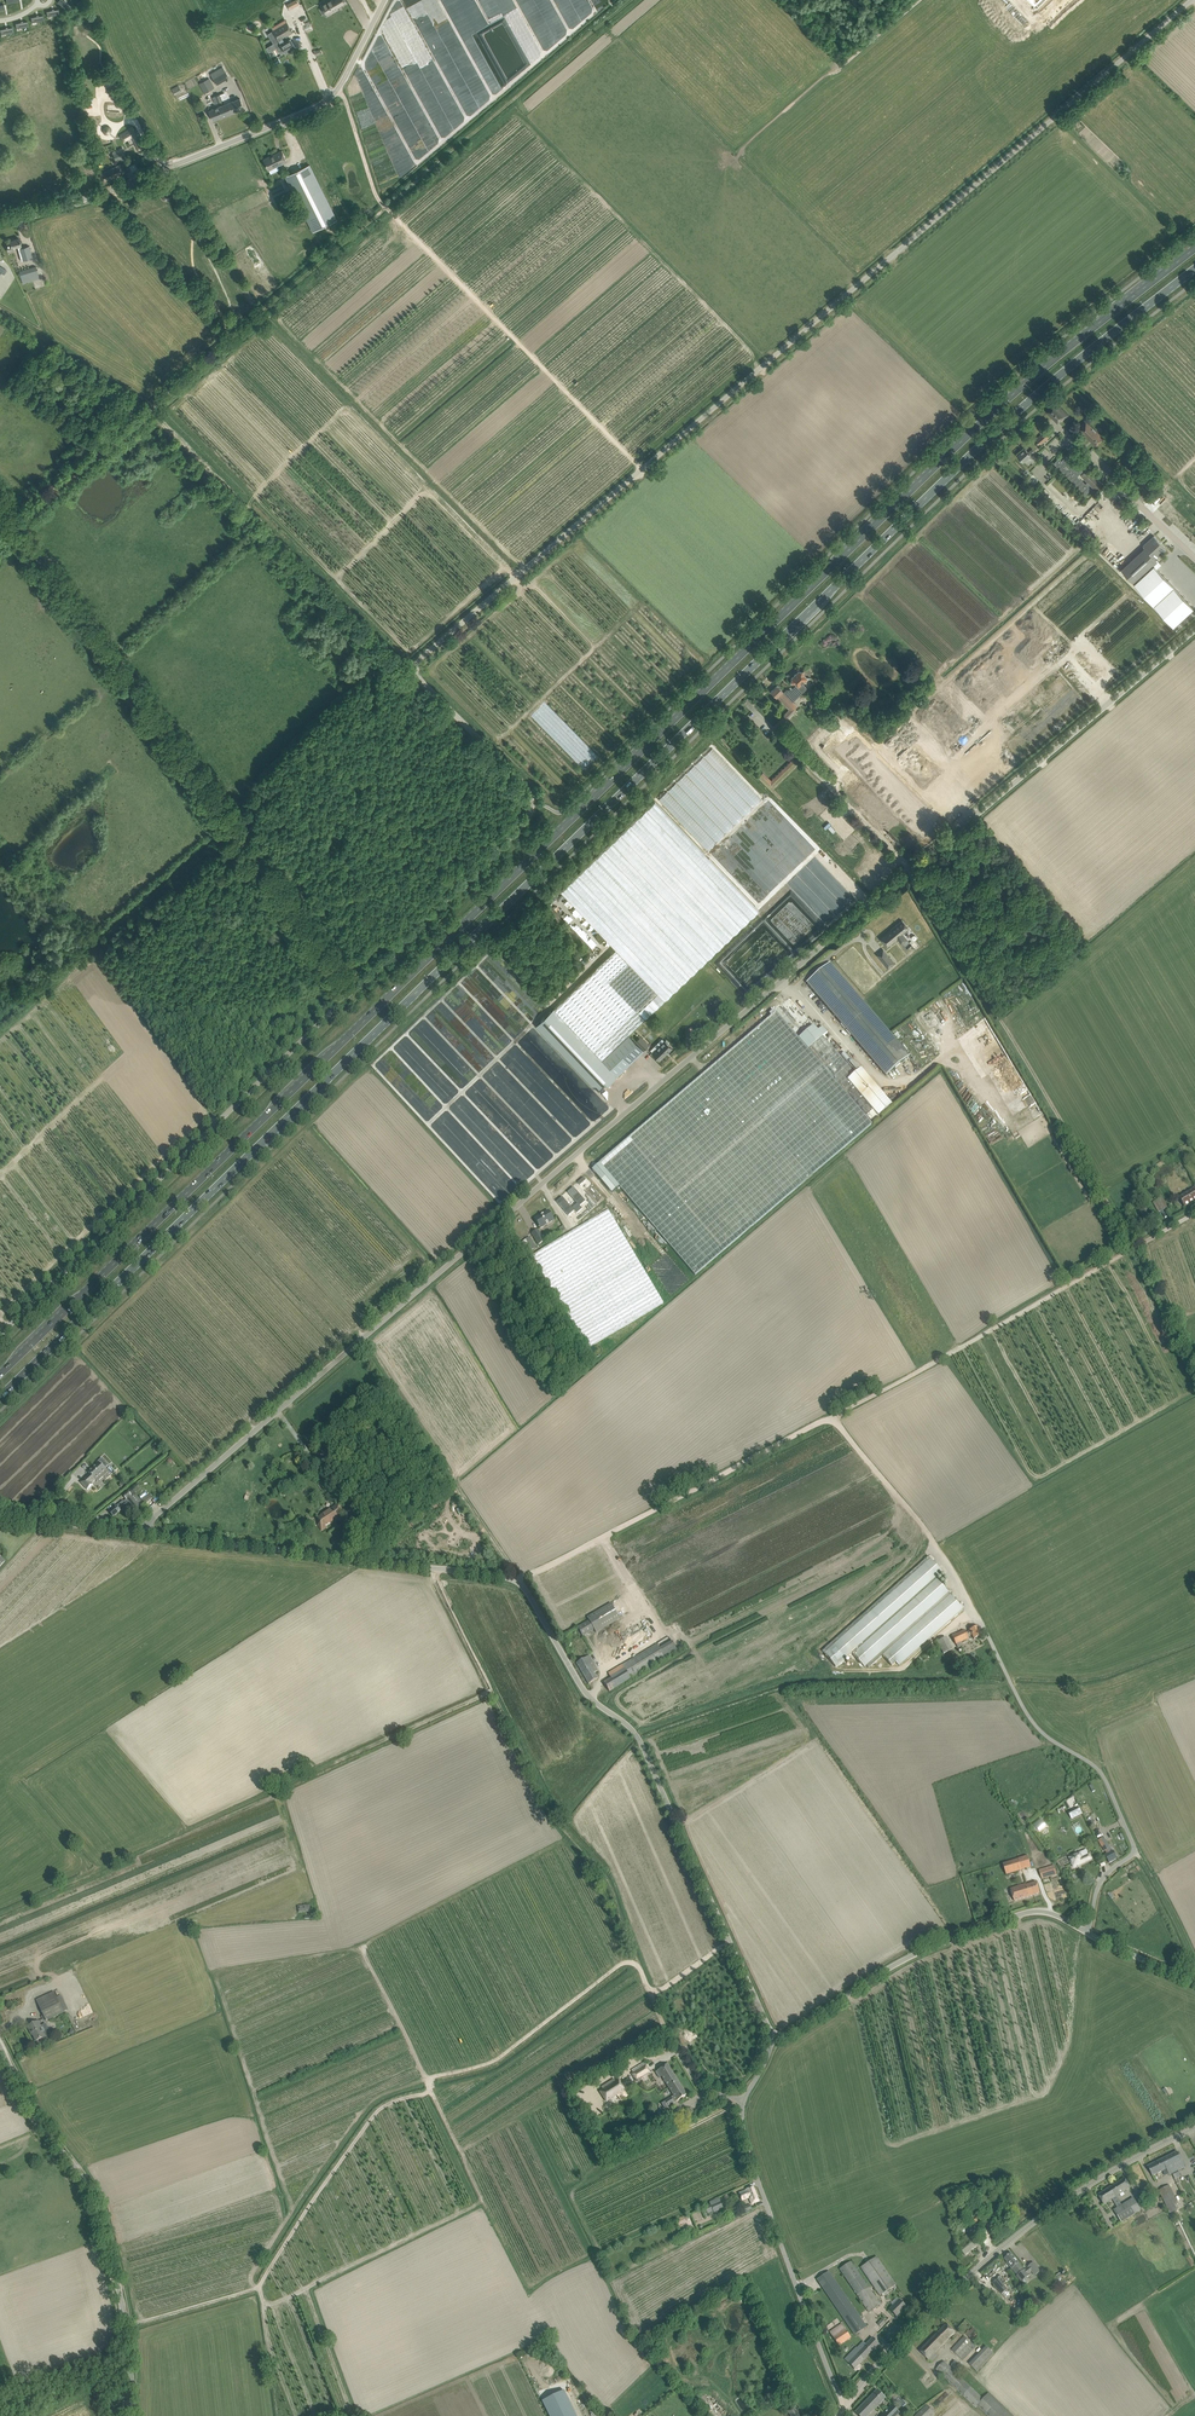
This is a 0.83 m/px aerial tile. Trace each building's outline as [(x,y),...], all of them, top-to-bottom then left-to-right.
[(57,2),(62,6),(68,10),(71,6),(63,0),(59,0),(57,2)] [(322,7),(327,16),(338,9),(338,8),(346,3),(344,0),(332,0),(333,0),(333,1),(322,7)] [(1040,12),(1052,0),(1028,0),(1040,12)] [(274,31),(268,34),(274,43),(281,54),(285,52),(286,53),(295,47),(290,39),(287,41),(284,37),(293,31),(287,23),(274,31)] [(228,78),(222,67),(210,74),(216,84),(228,78)] [(199,84),(204,93),(214,88),(209,78),(199,84)] [(182,91),(178,85),(172,89),(175,95),(182,91)] [(212,98),(215,104),(223,101),(220,94),(212,98)] [(240,99),(209,111),(213,121),(244,108),(240,99)] [(136,129),(122,137),(127,147),(135,142),(142,153),(150,148),(142,134),(139,135),(136,129)] [(116,150),(111,152),(115,160),(125,155),(122,147),(116,150)] [(281,152),(272,156),(271,155),(263,159),(268,169),(276,165),(276,167),(287,161),(281,150),(281,151),(281,152)] [(120,164),(100,173),(104,182),(124,172),(120,164)] [(286,177),(313,231),(337,219),(310,165),(286,177)] [(7,249),(12,248),(12,247),(17,246),(21,261),(32,258),(29,246),(22,248),(19,238),(14,239),(14,238),(10,239),(10,240),(9,241),(10,244),(6,245),(7,249)] [(35,266),(31,267),(19,271),(23,284),(39,279),(35,266)] [(1047,411),(1058,422),(1061,420),(1062,421),(1068,416),(1056,403),(1047,411)] [(1078,428),(1096,446),(1103,438),(1086,420),(1078,428)] [(1036,440),(1040,445),(1051,435),(1046,430),(1036,440)] [(1018,455),(1024,462),(1030,456),(1035,451),(1032,449),(1029,452),(1025,449),(1018,455)] [(1078,476),(1081,473),(1083,471),(1067,455),(1062,460),(1059,458),(1054,463),(1086,494),(1091,489),(1088,487),(1090,485),(1098,492),(1104,485),(1088,469),(1081,476),(1088,482),(1086,484),(1078,476)] [(1027,480),(1034,487),(1040,481),(1033,474),(1027,480)] [(1135,495),(1142,502),(1147,497),(1140,490),(1135,495)] [(1121,570),(1134,583),(1153,565),(1158,561),(1156,559),(1166,549),(1154,536),(1143,546),(1145,548),(1121,570)] [(1154,565),(1134,584),(1174,626),(1194,608),(1154,565)] [(791,683),(795,683),(796,684),(791,689),(786,690),(784,692),(777,686),(771,691),(772,692),(777,697),(789,709),(791,711),(796,706),(797,706),(793,702),(803,692),(803,693),(807,689),(803,684),(802,684),(808,678),(809,678),(809,677),(809,674),(807,671),(799,671),(791,678),(791,683)] [(821,718),(816,713),(812,717),(817,722),(821,718)] [(862,731),(840,753),(875,787),(896,765),(862,731)] [(898,761),(924,789),(943,771),(916,743),(898,761)] [(714,749),(659,801),(708,852),(763,801),(714,749)] [(764,771),(761,773),(771,784),(777,779),(774,776),(771,779),(764,771)] [(880,787),(874,793),(877,798),(884,792),(880,787)] [(827,796),(817,807),(823,814),(834,803),(827,796)] [(872,806),(888,823),(895,816),(879,799),(872,806)] [(655,802),(561,892),(616,950),(597,969),(644,1019),(759,910),(655,802)] [(859,828),(848,839),(855,846),(866,835),(859,828)] [(902,920),(880,939),(887,947),(897,938),(901,943),(906,939),(902,934),(909,928),(902,920)] [(894,962),(887,953),(880,959),(887,967),(894,962)] [(909,1056),(858,996),(830,963),(806,983),(835,1016),(886,1076),(909,1056)] [(597,969),(554,1009),(578,1034),(602,1059),(644,1019),(597,969)] [(770,1017),(599,1163),(603,1168),(695,1275),(872,1124),(865,1116),(872,1110),(847,1081),(850,1078),(855,1074),(823,1037),(828,1033),(822,1027),(818,1030),(790,997),(775,1010),(776,1012),(775,1013),(774,1011),(768,1016),(770,1017)] [(554,1009),(536,1027),(599,1093),(617,1076),(602,1060),(602,1059),(578,1034),(554,1009)] [(477,1029),(482,1025),(467,1011),(463,1015),(466,1017),(464,1020),(466,1022),(466,1023),(472,1029),(474,1026),(477,1029)] [(602,1060),(617,1076),(644,1051),(628,1035),(602,1060)] [(636,1041),(645,1050),(649,1046),(640,1037),(636,1041)] [(670,1044),(667,1042),(666,1041),(666,1042),(665,1041),(652,1053),(659,1060),(672,1048),(669,1045),(670,1044)] [(422,1069),(416,1075),(431,1091),(437,1085),(422,1069)] [(850,1078),(847,1081),(872,1110),(873,1110),(866,1116),(872,1123),(892,1106),(860,1069),(855,1074),(850,1078)] [(472,1089),(466,1094),(478,1107),(483,1103),(472,1089)] [(1002,1129),(1005,1137),(1010,1135),(1007,1127),(1002,1129)] [(550,1142),(546,1143),(545,1140),(541,1141),(539,1135),(530,1137),(533,1147),(537,1146),(546,1144),(548,1150),(554,1149),(553,1146),(551,1147),(550,1142)] [(541,1158),(533,1165),(538,1170),(545,1163),(541,1158)] [(612,1193),(619,1186),(603,1168),(599,1163),(592,1169),(612,1193)] [(602,1193),(607,1189),(596,1177),(591,1181),(602,1193)] [(1180,1198),(1185,1207),(1194,1201),(1194,1187),(1192,1189),(1193,1190),(1180,1198)] [(563,1197),(557,1202),(569,1216),(574,1211),(577,1214),(582,1209),(580,1206),(585,1201),(574,1188),(568,1192),(577,1203),(572,1208),(563,1197)] [(1167,1208),(1164,1203),(1161,1197),(1153,1202),(1159,1212),(1161,1211),(1167,1208)] [(1139,1211),(1144,1219),(1151,1215),(1146,1207),(1139,1211)] [(532,1256),(587,1349),(663,1303),(608,1210),(532,1256)] [(554,1220),(548,1211),(544,1213),(544,1214),(541,1215),(535,1219),(540,1228),(554,1220)] [(538,1230),(532,1233),(539,1245),(544,1241),(538,1230)] [(535,1247),(529,1238),(522,1242),(527,1252),(535,1247)] [(95,1480),(106,1470),(99,1463),(88,1472),(90,1474),(81,1482),(87,1490),(93,1484),(92,1483),(95,1480)] [(123,1496),(136,1511),(144,1505),(134,1493),(140,1488),(137,1485),(123,1496)] [(327,1489),(334,1499),(340,1495),(333,1485),(327,1489)] [(142,1500),(145,1504),(152,1498),(149,1494),(142,1500)] [(109,1512),(113,1517),(127,1506),(123,1501),(109,1512)] [(321,1514),(322,1515),(317,1518),(321,1523),(318,1525),(322,1531),(326,1528),(325,1526),(335,1519),(335,1520),(344,1515),(337,1505),(327,1512),(327,1511),(321,1514)] [(942,1573),(928,1557),(822,1651),(836,1667),(852,1653),(864,1667),(866,1666),(868,1668),(882,1655),(891,1666),(895,1662),(898,1665),(963,1608),(936,1579),(942,1573)] [(577,1627),(583,1636),(594,1629),(596,1633),(620,1619),(611,1603),(587,1617),(589,1620),(577,1627)] [(965,1630),(952,1636),(956,1644),(958,1648),(962,1646),(960,1642),(968,1638),(968,1637),(972,1635),(974,1639),(981,1635),(977,1626),(969,1630),(970,1631),(966,1633),(965,1630)] [(600,1654),(605,1663),(647,1639),(642,1630),(600,1654)] [(937,1642),(943,1654),(952,1649),(946,1637),(937,1642)] [(659,1649),(656,1644),(608,1673),(611,1678),(604,1682),(609,1691),(630,1678),(633,1677),(678,1651),(672,1641),(659,1649)] [(595,1673),(598,1671),(589,1655),(576,1663),(589,1684),(598,1678),(595,1673)] [(1068,1813),(1072,1819),(1082,1814),(1079,1807),(1068,1813)] [(1036,1827),(1039,1831),(1047,1825),(1043,1821),(1036,1827)] [(1105,1855),(1109,1863),(1117,1858),(1113,1851),(1112,1851),(1104,1837),(1098,1840),(1104,1851),(1105,1851),(1107,1854),(1105,1855)] [(1080,1851),(1069,1857),(1073,1867),(1092,1859),(1089,1853),(1088,1853),(1086,1849),(1080,1852),(1080,1851)] [(1003,1864),(1006,1875),(1031,1867),(1028,1856),(1019,1858),(1019,1859),(1003,1864)] [(1039,1870),(1042,1879),(1057,1875),(1054,1865),(1039,1870)] [(1026,1885),(1026,1884),(1011,1889),(1014,1901),(1040,1893),(1037,1882),(1026,1885)] [(54,1992),(36,2000),(46,2021),(64,2013),(63,2012),(68,2010),(61,1995),(57,1997),(54,1992)] [(36,2041),(40,2039),(40,2041),(41,2042),(43,2042),(45,2041),(46,2040),(46,2038),(45,2037),(50,2034),(45,2024),(40,2026),(38,2021),(33,2024),(28,2026),(31,2032),(32,2032),(36,2041)] [(668,2064),(655,2072),(659,2078),(661,2076),(674,2095),(665,2101),(669,2106),(674,2102),(676,2100),(677,2101),(687,2095),(668,2064)] [(646,2065),(631,2074),(636,2081),(650,2072),(646,2065)] [(606,2101),(625,2089),(619,2079),(616,2081),(614,2079),(602,2087),(603,2089),(600,2091),(606,2101)] [(1148,2167),(1152,2176),(1167,2169),(1170,2175),(1185,2167),(1177,2152),(1148,2167)] [(1124,2178),(1110,2187),(1098,2195),(1104,2204),(1130,2188),(1124,2178)] [(1175,2204),(1178,2202),(1169,2185),(1159,2190),(1171,2214),(1178,2210),(1175,2204)] [(746,2190),(739,2193),(742,2201),(749,2198),(752,2204),(759,2201),(753,2187),(746,2190)] [(1114,2210),(1122,2222),(1141,2210),(1133,2198),(1114,2210)] [(720,2201),(711,2205),(712,2208),(713,2211),(714,2213),(723,2208),(720,2201)] [(960,2243),(961,2242),(960,2236),(959,2231),(953,2233),(954,2237),(955,2237),(957,2244),(960,2243)] [(959,2248),(965,2255),(977,2246),(968,2234),(964,2237),(966,2239),(964,2241),(965,2243),(959,2248)] [(1012,2269),(1019,2263),(1011,2253),(1005,2258),(1007,2262),(1006,2262),(1012,2269)] [(860,2267),(880,2296),(896,2284),(877,2256),(860,2267)] [(840,2269),(866,2307),(869,2312),(881,2304),(878,2299),(877,2299),(851,2261),(840,2269)] [(1019,2263),(1012,2269),(1017,2275),(1016,2276),(1022,2282),(1030,2275),(1029,2274),(1031,2272),(1035,2276),(1041,2271),(1033,2262),(1027,2267),(1028,2268),(1026,2269),(1025,2269),(1024,2269),(1019,2263)] [(817,2279),(855,2335),(867,2327),(829,2271),(817,2279)] [(992,2283),(996,2287),(1002,2294),(1008,2289),(1005,2287),(998,2278),(992,2283)] [(889,2309),(892,2312),(896,2316),(906,2306),(899,2300),(889,2309)] [(829,2332),(839,2345),(851,2337),(842,2324),(829,2332)] [(946,2324),(920,2351),(924,2355),(928,2359),(935,2353),(955,2333),(951,2328),(946,2324)] [(967,2336),(972,2340),(978,2334),(973,2329),(967,2336)] [(951,2350),(963,2361),(976,2347),(964,2336),(951,2350)] [(844,2359),(854,2369),(879,2343),(872,2337),(860,2350),(856,2347),(844,2359)] [(969,2364),(977,2372),(994,2354),(986,2346),(969,2364)] [(944,2361),(960,2373),(964,2368),(948,2355),(944,2361)] [(975,2408),(977,2406),(987,2415),(1013,2415),(989,2393),(983,2399),(944,2361),(936,2370),(975,2408)] [(542,2400),(549,2415),(576,2415),(563,2390),(542,2400)] [(859,2415),(867,2415),(885,2398),(877,2390),(855,2412),(859,2415)] [(934,2413),(926,2404),(914,2415),(931,2415),(934,2413)] [(899,2412),(892,2405),(881,2415),(896,2415),(899,2412)] [(789,2415),(800,2415),(794,2406),(786,2411),(789,2415)]
